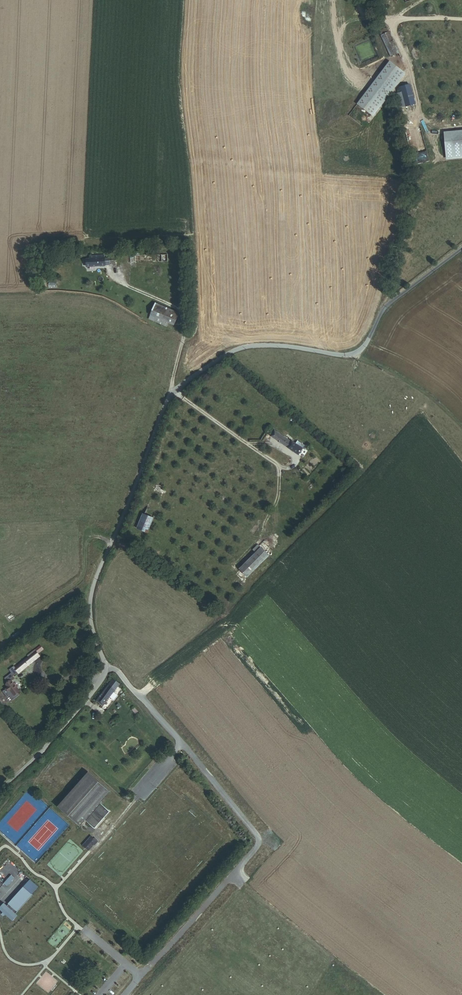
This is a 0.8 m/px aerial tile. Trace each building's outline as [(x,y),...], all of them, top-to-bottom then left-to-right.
[(388,57),(399,52),(387,27),(377,32),(388,53),(386,54),(388,57)] [(357,104),(375,115),(405,70),(387,59),(357,104)] [(402,103),(410,101),(405,83),(397,85),(402,103)] [(412,148),(416,161),(429,158),(424,145),(412,148)] [(87,266),(116,265),(116,260),(110,261),(110,259),(105,259),(105,255),(90,256),(90,259),(87,259),(87,260),(84,261),(84,265),(87,265),(87,266)] [(175,324),(180,313),(156,303),(152,314),(170,322),(175,324)] [(168,327),(170,322),(152,314),(150,319),(168,327)] [(289,448),(293,442),(276,431),(272,437),(289,448)] [(289,448),(300,455),(306,447),(299,442),(297,445),(293,442),(289,448)] [(138,529),(148,533),(154,518),(144,514),(138,529)] [(280,538),(284,542),(291,534),(287,530),(280,538)] [(241,569),(249,577),(270,556),(259,546),(254,550),(257,554),(241,569)] [(17,672),(18,674),(39,657),(35,651),(28,657),(29,658),(15,669),(13,667),(9,670),(11,673),(5,679),(8,684),(6,685),(9,688),(6,690),(8,692),(7,693),(13,701),(20,695),(18,693),(20,692),(11,681),(13,680),(11,677),(12,676),(17,672)] [(97,700),(103,705),(119,685),(113,680),(104,691),(102,689),(99,693),(101,695),(97,700)] [(136,748),(141,753),(154,741),(149,736),(136,748)] [(133,761),(138,756),(133,750),(128,755),(133,761)] [(88,772),(57,806),(80,826),(85,820),(94,829),(110,812),(100,803),(110,792),(88,772)] [(88,851),(93,845),(97,842),(94,839),(91,836),(82,846),(88,851)] [(70,854),(75,848),(75,847),(77,845),(74,842),(66,851),(70,854)] [(10,875),(3,883),(7,886),(14,878),(10,875)] [(39,887),(30,880),(9,904),(18,912),(39,887)] [(4,904),(0,909),(0,910),(13,921),(18,916),(4,904)]
